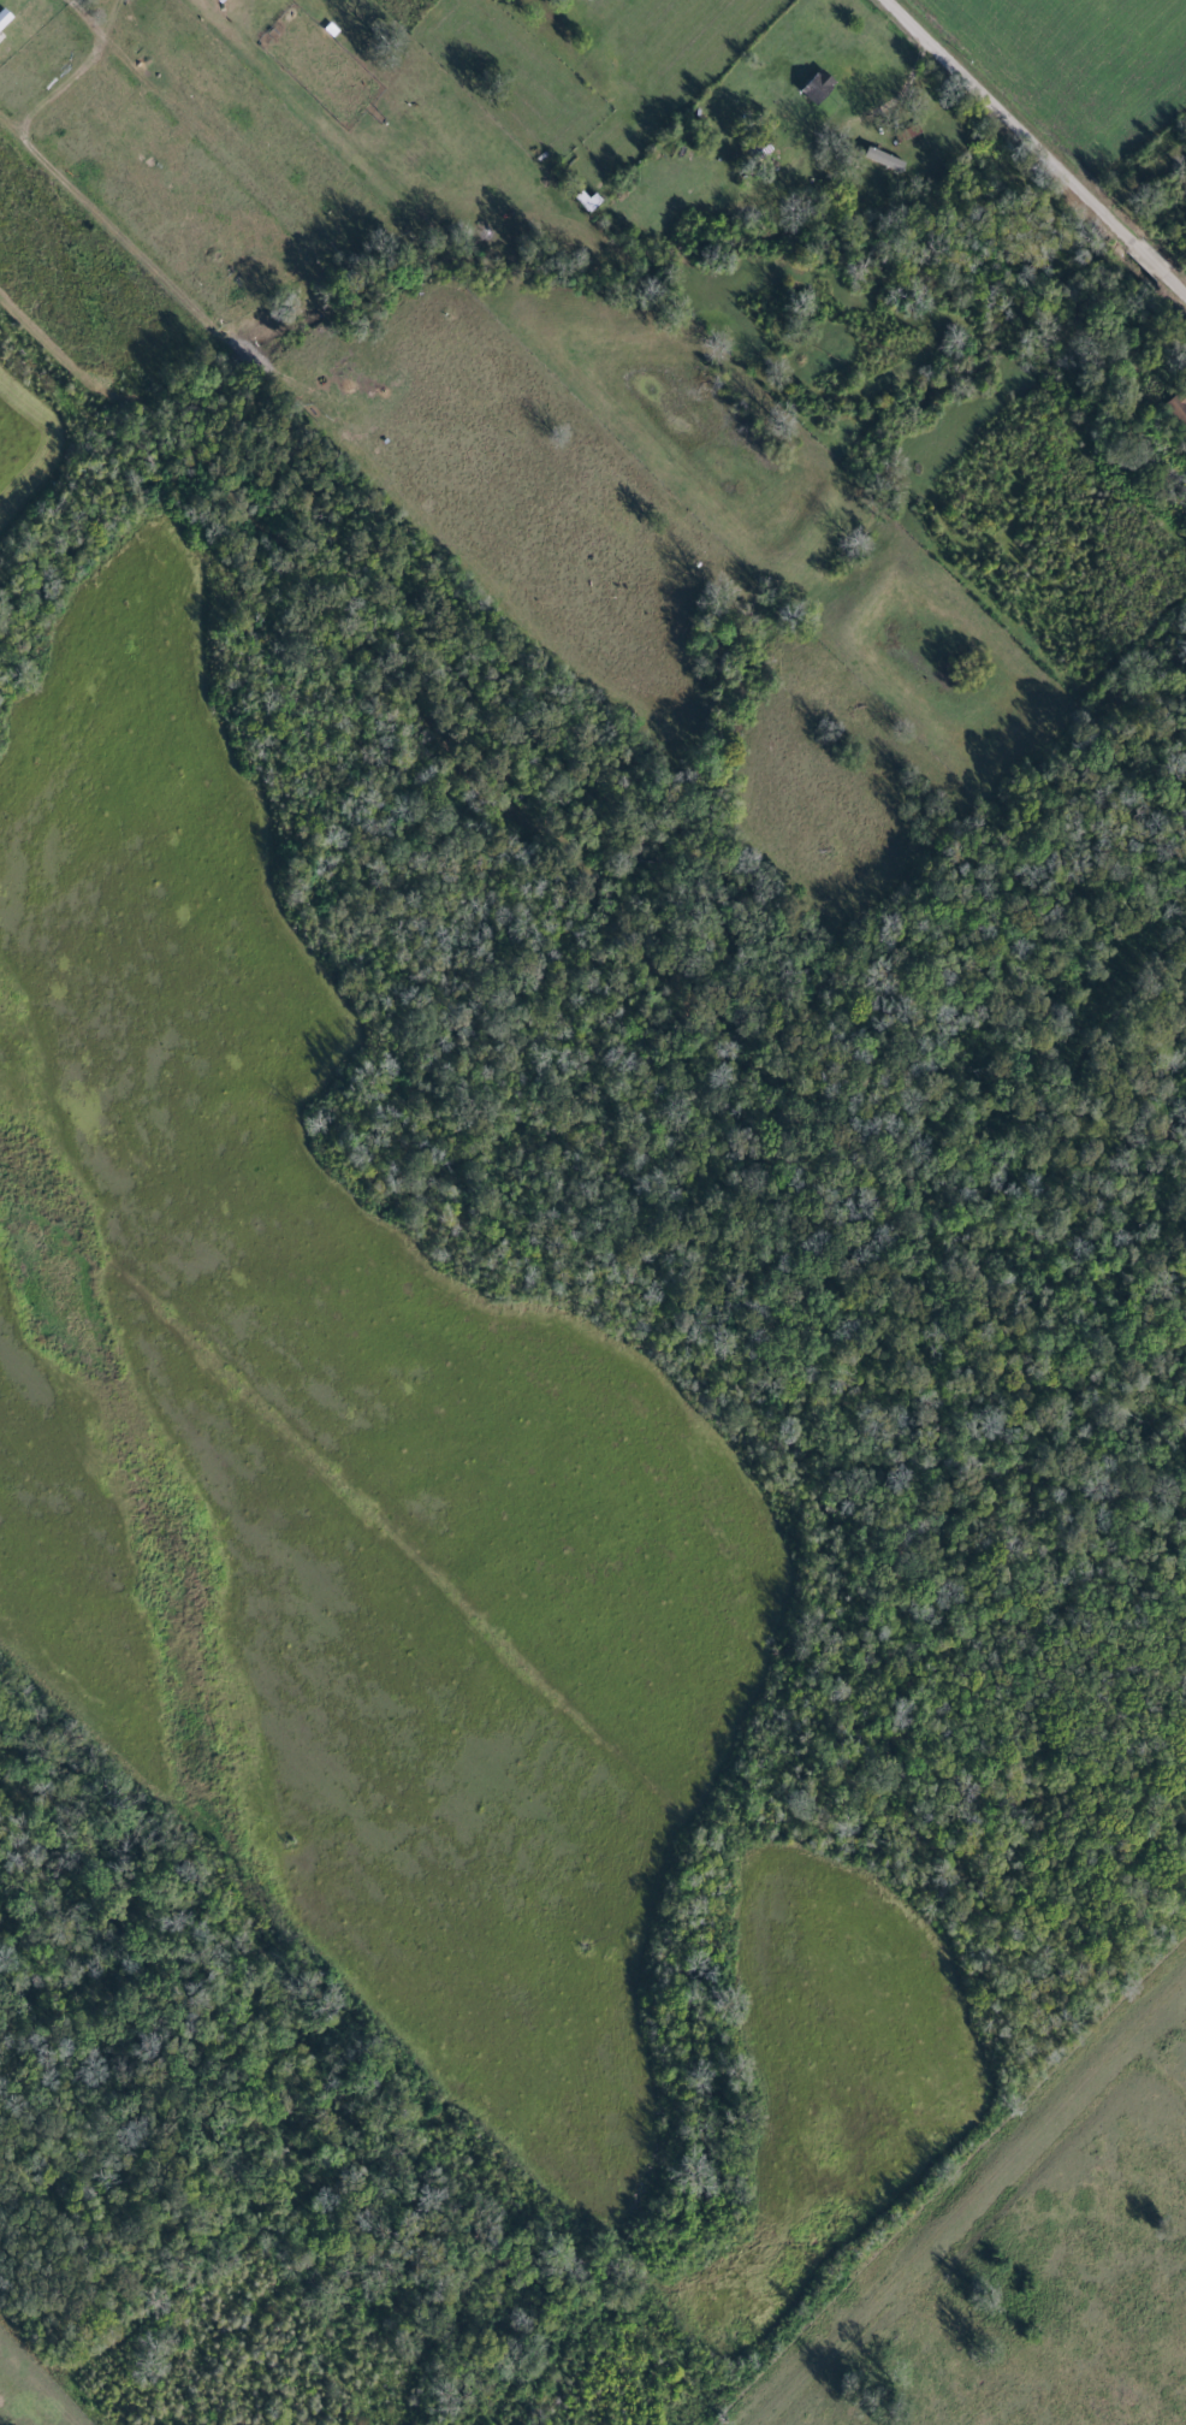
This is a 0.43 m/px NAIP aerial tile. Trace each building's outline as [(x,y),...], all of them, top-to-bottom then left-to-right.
[(15,18),(6,7),(0,13),(0,32),(15,18)] [(809,104),(830,82),(815,67),(793,89),(809,104)] [(900,162),(862,145),(857,156),(896,173),(900,162)] [(569,198),(585,213),(597,199),(589,192),(584,197),(576,190),(569,198)]
